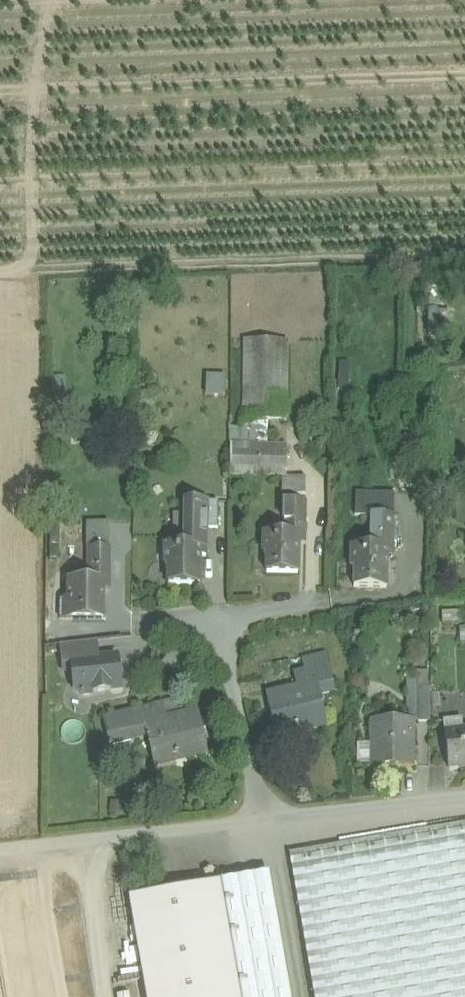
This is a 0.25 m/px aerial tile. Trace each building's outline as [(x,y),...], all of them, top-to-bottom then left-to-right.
[(288,341),(244,340),(243,444),(267,444),(267,420),(287,421),(288,341)] [(348,359),(339,360),(340,377),(350,376),(348,359)] [(208,394),(227,395),(227,373),(208,373),(208,394)] [(417,435),(405,435),(405,447),(417,447),(417,435)] [(243,444),(231,444),(230,476),(283,477),(286,477),(286,445),(267,444),(243,444)] [(286,477),(283,477),(283,502),(284,502),(284,501),(305,501),(305,477),(286,477)] [(394,493),(356,492),(355,516),(372,516),(372,514),(394,514),(394,493)] [(207,501),(186,501),(184,544),(200,545),(200,556),(206,556),(206,528),(207,501)] [(219,502),(207,501),(206,528),(218,529),(219,502)] [(305,501),(284,501),(284,502),(284,512),(305,512),(305,501)] [(305,512),(284,512),(284,533),(298,534),(298,535),(304,535),(305,512)] [(372,516),(371,546),(351,546),(351,568),(354,568),(354,588),(387,588),(387,549),(393,549),(394,514),(372,514),(372,516)] [(89,522),(89,578),(105,578),(109,578),(110,522),(89,522)] [(284,533),(264,533),(263,553),(267,554),(267,573),(298,574),(298,535),(298,534),(284,533)] [(184,544),(165,544),(165,565),(168,565),(168,585),(199,585),(200,556),(200,545),(184,544)] [(103,580),(69,579),(68,600),(72,600),(72,620),(103,620),(103,580)] [(96,641),(60,645),(63,670),(72,669),(72,662),(98,659),(96,641)] [(326,652),(302,658),(305,670),(304,670),(308,690),(318,688),(320,694),(335,691),(326,652)] [(98,659),(72,662),(72,669),(74,686),(73,688),(82,696),(92,695),(94,692),(111,690),(111,689),(121,688),(117,657),(98,659)] [(308,690),(268,700),(276,737),(296,733),(295,727),(325,721),(326,726),(327,725),(320,694),(318,688),(308,690)] [(430,689),(417,688),(417,721),(430,721),(430,689)] [(198,717),(157,726),(152,705),(104,717),(111,746),(136,740),(135,739),(148,736),(155,767),(176,762),(175,756),(206,749),(198,717)] [(414,721),(372,720),(371,766),(413,767),(414,721)] [(444,732),(448,767),(464,765),(464,729),(444,732)] [(289,853),(315,996),(464,996),(464,822),(289,853)] [(266,874),(220,882),(240,996),(288,996),(266,874)] [(220,882),(130,898),(148,996),(240,996),(220,882)]
